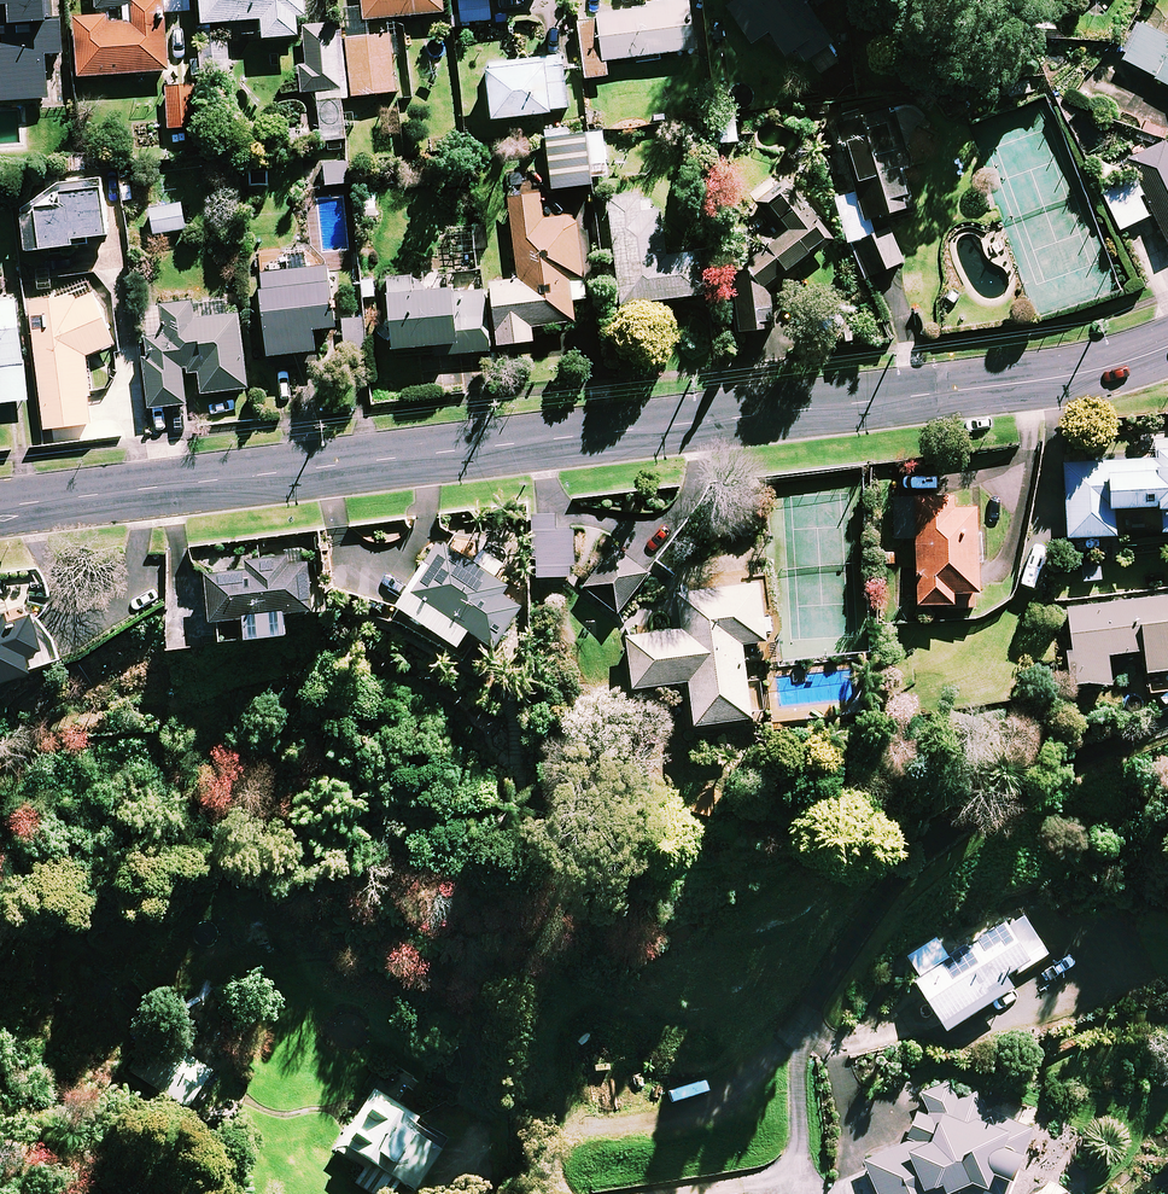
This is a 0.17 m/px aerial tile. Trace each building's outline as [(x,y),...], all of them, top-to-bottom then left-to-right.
[(51,0),(0,0),(0,99),(50,97),(48,52),(65,51),(64,16),(52,16),(51,0)] [(165,0),(129,0),(129,13),(77,17),(80,75),(169,69),(165,0)] [(204,21),(263,17),(264,36),(299,34),(298,14),(307,13),(306,0),(203,0),(204,21)] [(443,0),(364,0),(366,19),(444,11),(443,0)] [(460,22),(492,20),(491,0),(459,0),(460,22)] [(690,0),(647,0),(648,7),(579,16),(587,77),(608,74),(606,60),(696,48),(690,0)] [(803,61),(806,59),(815,73),(840,56),(804,2),(806,0),(733,0),(725,6),(750,43),(768,31),(783,55),(794,48),(803,61)] [(1140,23),(1121,58),(1167,83),(1167,38),(1140,23)] [(341,88),(335,24),(304,27),(307,63),(301,63),(303,91),(341,88)] [(397,91),(392,34),(347,37),(352,94),(397,91)] [(568,108),(562,56),(488,65),(494,116),(568,108)] [(195,125),(192,84),(168,86),(171,127),(195,125)] [(340,90),(317,94),(325,140),(348,137),(340,90)] [(892,125),(886,105),(837,121),(860,190),(834,198),(843,228),(848,226),(863,275),(901,262),(890,227),(874,232),(869,217),(911,204),(900,169),(929,159),(915,117),(892,125)] [(735,141),(734,114),(716,115),(718,142),(735,141)] [(547,138),(553,187),(594,182),(593,176),(608,174),(603,131),(547,138)] [(1127,158),(1137,180),(1103,196),(1118,228),(1152,213),(1167,245),(1167,147),(1165,140),(1127,158)] [(349,152),(324,153),(326,184),(350,182),(349,152)] [(826,236),(784,178),(752,201),(778,238),(730,273),(738,330),(773,325),(769,294),(761,283),(826,236)] [(109,232),(105,185),(61,189),(62,203),(24,206),(28,248),(75,243),(74,236),(109,232)] [(641,210),(639,193),(608,197),(620,302),(705,292),(700,250),(666,254),(661,208),(641,210)] [(492,282),(498,342),(545,338),(544,323),(575,320),(573,298),(585,296),(577,214),(544,218),(542,194),(511,197),(519,279),(492,282)] [(186,228),(183,203),(151,207),(154,232),(186,228)] [(338,324),(332,263),(262,270),(270,352),(318,348),(316,326),(338,324)] [(490,343),(484,282),(413,289),(412,273),(388,275),(395,346),(461,339),(463,352),(491,349),(490,343)] [(109,347),(103,293),(31,300),(46,444),(95,439),(86,350),(109,347)] [(18,298),(0,300),(0,396),(1,401),(30,398),(18,298)] [(228,313),(227,299),(145,305),(152,405),(187,402),(185,370),(200,369),(202,390),(248,387),(242,312),(228,313)] [(1154,449),(1155,457),(1064,461),(1067,535),(1113,533),(1112,504),(1159,502),(1160,528),(1167,528),(1167,448),(1154,449)] [(952,495),(893,496),(894,536),(915,536),(916,601),(954,601),(954,589),(977,588),(976,505),(952,505),(952,495)] [(555,514),(536,513),(532,573),(574,576),(577,531),(554,529),(555,514)] [(474,559),(443,541),(396,618),(464,659),(479,633),(497,644),(523,600),(505,590),(509,583),(495,575),(504,561),(481,547),(474,559)] [(649,571),(615,546),(585,586),(619,611),(649,571)] [(292,560),(291,551),(245,558),(246,566),(207,572),(213,617),(218,616),(221,637),(290,627),(287,607),(315,603),(309,558),(292,560)] [(34,566),(0,578),(0,579),(10,610),(0,613),(0,680),(34,669),(28,652),(43,647),(48,662),(64,656),(34,566)] [(692,720),(748,715),(741,644),(765,641),(759,583),(678,591),(681,628),(626,634),(631,684),(688,678),(692,720)] [(1064,606),(1073,684),(1110,679),(1107,653),(1143,648),(1145,669),(1167,667),(1167,593),(1064,606)] [(1026,956),(999,913),(943,948),(937,937),(903,958),(944,1024),(1011,983),(1003,970),(1026,956)] [(211,1070),(170,1043),(145,1081),(187,1108),(211,1070)] [(982,1193),(1010,1193),(1035,1126),(984,1108),(977,1089),(956,1098),(948,1077),(918,1089),(926,1109),(917,1106),(905,1140),(864,1156),(879,1193),(945,1193),(942,1187),(953,1183),(982,1193)] [(375,1090),(337,1150),(379,1177),(369,1193),(371,1193),(391,1193),(399,1181),(414,1190),(444,1143),(414,1124),(418,1118),(375,1090)]
